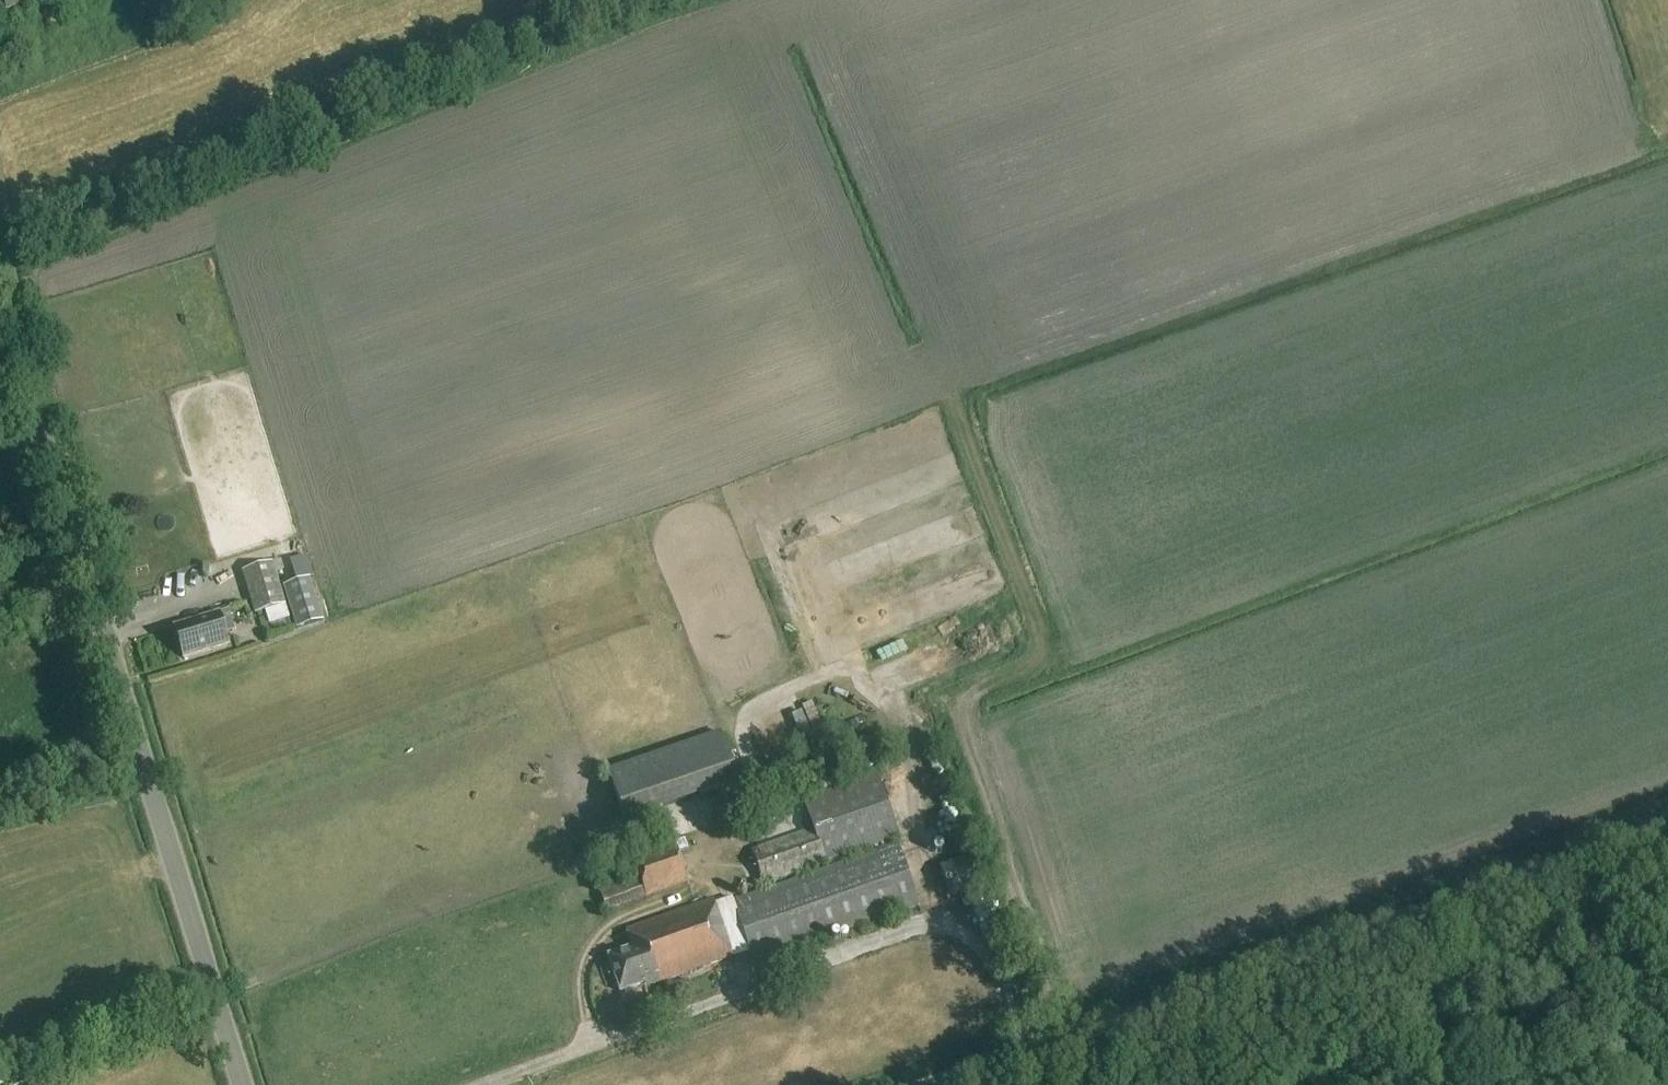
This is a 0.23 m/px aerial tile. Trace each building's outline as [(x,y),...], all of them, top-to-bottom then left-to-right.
[(7,10),(31,0),(3,0),(7,10)] [(47,25),(62,18),(57,7),(42,14),(47,25)] [(253,617),(263,613),(268,629),(272,627),(273,633),(290,628),(274,575),(282,572),(279,561),(240,573),(253,617)] [(281,588),(294,631),(321,622),(308,580),(281,588)] [(175,628),(184,657),(226,645),(223,634),(233,631),(228,613),(217,616),(217,615),(175,628)] [(718,733),(607,772),(625,822),(736,783),(718,733)] [(813,830),(752,851),(763,884),(898,837),(876,776),(803,802),(813,830)] [(623,881),(621,873),(596,882),(606,911),(645,896),(687,882),(674,844),(632,858),(638,876),(623,881)] [(897,845),(715,906),(713,901),(624,931),(630,949),(608,956),(620,992),(650,982),(651,985),(732,958),(731,956),(749,950),(753,962),(918,906),(897,845)] [(978,884),(969,860),(941,870),(949,894),(978,884)]
